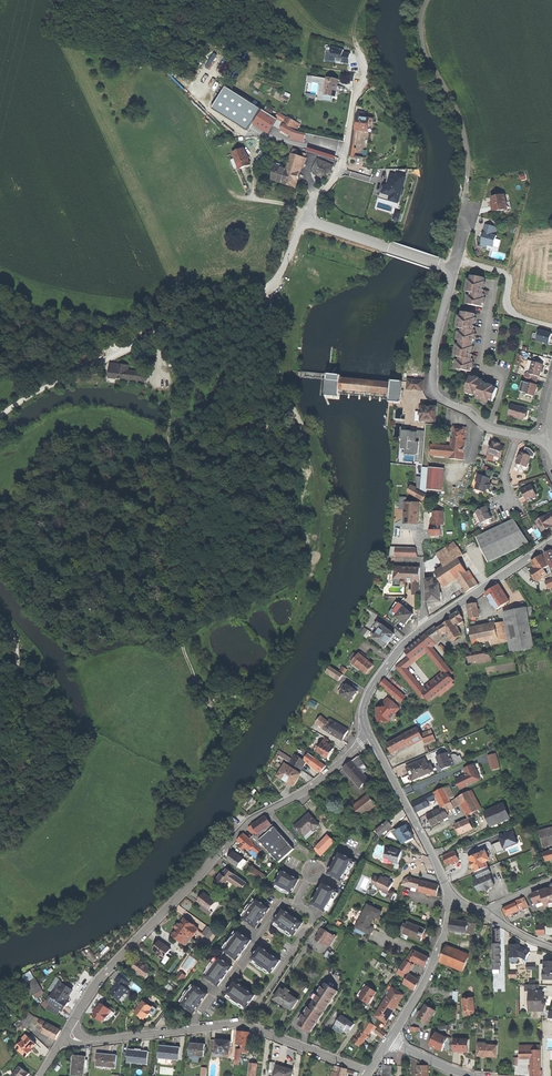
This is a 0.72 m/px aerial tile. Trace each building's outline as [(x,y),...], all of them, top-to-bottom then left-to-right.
[(331,53),(330,61),(336,62),(349,64),(350,54),(343,53),(344,50),(339,49),(332,48),(331,53)] [(335,91),(336,91),(336,90),(337,87),(338,80),(327,78),(324,94),(334,95),(335,91)] [(217,88),(201,82),(198,91),(214,97),(217,88)] [(226,87),(212,109),(248,131),(262,109),(226,87)] [(268,133),(277,119),(264,111),(256,125),(268,133)] [(281,130),(293,137),(292,139),(305,141),(306,133),(299,131),(297,130),(300,125),(289,117),(281,130)] [(356,123),(356,128),(361,129),(361,131),(368,132),(370,119),(364,118),(357,117),(356,123)] [(244,150),(233,154),(239,169),(250,165),(246,156),(244,150)] [(299,175),(305,158),(302,157),(297,156),(292,155),(288,168),(283,183),(281,188),(294,192),(299,175)] [(312,173),(327,180),(334,166),(318,160),(312,173)] [(272,180),(283,183),(288,168),(282,167),(282,169),(276,167),(272,180)] [(391,200),(398,202),(401,195),(402,195),(404,190),(402,189),(405,178),(407,169),(386,169),(386,170),(388,170),(388,180),(391,181),(388,187),(385,186),(383,186),(381,192),(392,196),(391,200)] [(399,204),(402,195),(401,195),(398,202),(391,200),(392,196),(381,192),(379,198),(399,204)] [(493,212),(507,209),(506,203),(504,195),(492,198),(493,202),(491,203),(492,204),(493,212)] [(488,246),(494,247),(496,239),(497,236),(495,236),(497,228),(486,225),(483,233),(485,233),(484,235),(481,246),(487,248),(488,246)] [(469,305),(483,307),(485,295),(487,295),(488,293),(488,291),(483,291),(485,279),(471,276),(470,283),(468,292),(471,293),(471,296),(469,305)] [(459,369),(472,372),(474,359),(476,360),(476,358),(477,356),(472,355),(476,331),(478,331),(478,329),(479,328),(474,327),(476,315),(462,312),(461,319),(460,328),(462,329),(462,332),(460,341),(459,348),(457,357),(460,357),(460,361),(458,369),(459,369)] [(537,341),(549,344),(551,340),(551,336),(549,335),(550,333),(540,330),(537,341)] [(531,368),(530,374),(538,376),(540,377),(542,370),(544,364),(533,361),(531,368)] [(108,379),(146,382),(147,373),(135,372),(136,366),(117,365),(116,370),(110,369),(109,373),(108,379)] [(388,401),(401,403),(403,382),(400,382),(392,381),(391,384),(384,383),(385,380),(381,380),(381,383),(373,382),(373,379),(371,379),(371,382),(367,382),(363,381),(363,378),(360,378),(360,381),(352,380),(352,377),(350,377),(350,380),(342,379),(342,376),(334,375),(326,374),(326,376),(327,376),(326,379),(324,396),(325,396),(326,397),(340,398),(341,390),(349,390),(348,395),(350,395),(351,391),(359,391),(358,396),(361,396),(362,392),(366,392),(370,393),(370,397),(371,397),(372,393),(380,394),(379,398),(381,398),(382,395),(383,396),(383,394),(389,394),(388,401)] [(486,399),(493,402),(498,388),(486,384),(488,379),(486,378),(484,378),(483,381),(471,376),(467,390),(475,393),(479,394),(478,396),(486,399)] [(424,381),(408,380),(407,389),(423,390),(424,381)] [(536,385),(528,382),(525,393),(524,396),(534,399),(536,391),(538,385),(536,385)] [(530,416),(532,410),(514,405),(511,416),(529,421),(530,416)] [(421,421),(436,422),(437,407),(422,406),(422,409),(422,412),(420,412),(420,415),(422,416),(421,421)] [(466,428),(454,426),(452,439),(451,448),(431,446),(430,455),(450,457),(450,459),(464,460),(466,440),(465,440),(465,437),(466,428)] [(416,432),(416,433),(416,442),(420,442),(419,455),(417,455),(416,463),(420,463),(420,464),(423,465),(425,431),(424,431),(424,432),(416,432)] [(416,442),(416,433),(403,432),(402,440),(403,440),(403,449),(409,449),(409,454),(417,455),(419,455),(420,442),(416,442)] [(488,457),(499,461),(504,447),(500,446),(498,445),(498,443),(494,442),(488,457)] [(526,447),(524,454),(531,456),(531,458),(533,458),(535,453),(531,449),(526,447)] [(518,461),(517,464),(527,467),(531,458),(531,456),(524,454),(521,453),(518,461)] [(427,495),(428,490),(430,468),(422,467),(422,479),(421,491),(427,495)] [(430,468),(428,490),(439,491),(441,468),(430,468)] [(477,482),(475,489),(486,493),(487,488),(490,489),(491,487),(492,484),(489,483),(491,479),(478,474),(476,481),(477,482)] [(408,491),(424,500),(427,495),(421,491),(417,489),(417,488),(411,485),(408,491)] [(527,500),(537,495),(532,485),(522,490),(525,496),(527,500)] [(405,523),(417,524),(418,514),(418,503),(406,503),(405,523)] [(476,511),(477,512),(481,522),(482,523),(492,518),(489,512),(487,507),(476,511)] [(433,523),(433,525),(442,525),(444,525),(443,512),(434,512),(434,520),(432,520),(433,523)] [(478,524),(481,522),(477,512),(473,514),(478,524)] [(551,525),(551,512),(546,517),(545,516),(536,521),(537,522),(534,524),(536,529),(540,527),(544,533),(549,529),(551,527),(551,526),(551,525)] [(514,519),(477,537),(489,562),(529,543),(514,519)] [(442,536),(442,525),(433,525),(431,525),(431,536),(434,536),(434,538),(440,538),(440,536),(442,536)] [(437,554),(444,567),(459,558),(463,555),(455,542),(437,554)] [(396,549),(396,557),(417,557),(416,550),(396,549)] [(544,578),(551,575),(551,572),(550,567),(542,555),(537,559),(532,562),(537,569),(533,571),(539,580),(543,577),(540,572),(544,569),(547,575),(544,577),(544,578)] [(459,558),(444,567),(435,572),(443,585),(458,576),(466,588),(463,590),(465,593),(479,584),(470,570),(467,572),(459,558)] [(413,594),(420,594),(420,568),(396,567),(394,586),(401,586),(401,584),(406,584),(406,581),(407,581),(408,581),(414,581),(413,594)] [(429,602),(441,601),(440,593),(440,584),(436,584),(435,581),(434,581),(434,579),(427,580),(429,602)] [(497,610),(510,601),(499,585),(485,594),(490,600),(497,610)] [(394,611),(394,612),(398,615),(404,607),(400,603),(398,606),(394,611)] [(471,619),(480,617),(477,603),(471,604),(468,605),(471,619)] [(393,614),(394,612),(394,611),(398,606),(396,604),(390,612),(393,614)] [(532,606),(505,612),(513,653),(535,649),(529,616),(532,616),(532,606)] [(404,607),(398,615),(397,616),(397,617),(406,624),(413,614),(409,611),(404,607)] [(450,617),(452,619),(455,624),(457,623),(459,625),(461,624),(464,622),(462,619),(464,618),(462,615),(459,611),(450,617)] [(461,634),(455,624),(452,619),(447,622),(442,625),(443,626),(447,632),(452,641),(461,634)] [(509,641),(506,622),(470,629),(473,643),(490,640),(491,644),(509,641)] [(374,630),(378,632),(382,626),(379,624),(374,630)] [(382,626),(378,632),(373,639),(385,648),(390,640),(394,634),(382,626)] [(437,629),(442,635),(447,632),(443,626),(437,629)] [(442,636),(442,635),(437,629),(436,627),(427,633),(434,642),(439,638),(442,636)] [(427,653),(433,648),(436,645),(436,644),(434,642),(427,633),(405,652),(409,657),(414,663),(427,653)] [(441,645),(439,647),(445,654),(448,651),(441,645)] [(414,663),(409,657),(396,667),(422,699),(425,696),(429,701),(438,694),(452,682),(454,681),(450,676),(454,673),(433,648),(427,653),(442,672),(423,687),(408,668),(414,663)] [(477,661),(492,659),(492,657),(480,650),(467,653),(469,663),(477,661)] [(353,662),(356,664),(362,656),(368,661),(370,659),(369,658),(361,652),(358,656),(354,653),(349,659),(353,662)] [(367,674),(373,666),(368,661),(362,656),(356,664),(360,668),(367,674)] [(326,673),(339,681),(343,675),(330,667),(326,673)] [(385,679),(380,685),(402,703),(407,697),(385,679)] [(455,685),(452,682),(438,694),(440,697),(455,685)] [(344,690),(341,694),(341,695),(351,702),(355,696),(358,692),(348,685),(344,690)] [(382,707),(383,722),(385,722),(388,722),(389,721),(390,721),(390,717),(392,713),(396,713),(400,708),(388,698),(382,704),(384,706),(382,707)] [(316,722),(324,728),(328,722),(321,716),(316,722)] [(330,719),(328,722),(324,728),(324,729),(329,732),(335,722),(330,719)] [(335,722),(329,732),(337,737),(343,740),(349,730),(335,722)] [(404,735),(409,744),(423,737),(418,727),(404,735)] [(434,733),(423,737),(426,745),(436,741),(434,733)] [(392,753),(409,744),(404,735),(387,744),(391,750),(392,753)] [(325,738),(317,752),(329,758),(332,753),(334,748),(332,747),(330,746),(331,745),(328,743),(329,740),(325,738)] [(279,750),(277,754),(289,762),(292,758),(279,750)] [(447,753),(437,757),(439,761),(442,770),(447,768),(448,769),(463,762),(460,756),(458,757),(457,756),(454,754),(451,755),(450,753),(448,754),(447,753)] [(307,761),(310,765),(315,758),(309,754),(307,756),(310,758),(307,761)] [(496,754),(489,756),(493,770),(500,768),(496,754)] [(302,759),(297,756),(297,755),(292,764),(300,769),(305,761),(302,759)] [(359,756),(353,761),(364,774),(368,770),(368,768),(359,756)] [(315,758),(310,765),(316,769),(321,773),(326,766),(315,758)] [(430,775),(435,773),(431,766),(429,767),(425,759),(407,767),(411,775),(413,780),(430,773),(430,775)] [(364,774),(353,761),(349,764),(343,768),(361,787),(369,780),(364,774)] [(278,776),(293,786),(296,782),(301,774),(285,764),(278,776)] [(476,776),(479,775),(474,765),(465,769),(467,773),(466,775),(466,776),(456,780),(461,789),(476,782),(475,779),(476,776)] [(449,785),(435,792),(437,797),(438,799),(443,807),(451,803),(451,801),(450,799),(455,796),(449,785)] [(437,797),(435,792),(413,803),(416,810),(417,812),(430,805),(428,802),(437,797)] [(451,801),(451,803),(454,808),(462,804),(468,815),(479,810),(469,792),(451,801)] [(377,805),(381,801),(375,793),(371,797),(370,795),(355,807),(351,801),(348,803),(352,809),(360,819),(377,805)] [(443,807),(446,812),(454,808),(451,803),(443,807)] [(492,826),(510,818),(504,804),(485,812),(489,822),(491,826),(492,826)] [(446,812),(443,807),(427,815),(432,825),(436,823),(440,821),(441,823),(444,821),(443,819),(448,816),(446,812)] [(329,816),(322,808),(317,813),(324,821),(329,816)] [(257,836),(272,825),(269,821),(265,816),(251,827),(256,834),(257,836)] [(312,829),(314,831),(319,825),(313,818),(311,820),(308,816),(302,821),(295,827),(304,837),(304,836),(312,829)] [(511,822),(510,818),(492,826),(493,830),(511,822)] [(390,823),(388,821),(376,831),(380,835),(383,833),(387,829),(392,826),(390,823)] [(473,828),(470,821),(456,827),(460,835),(473,828)] [(273,824),(272,825),(257,836),(256,834),(252,838),(280,862),(260,840),(275,827),(273,824)] [(403,843),(413,838),(410,831),(407,826),(396,831),(403,843)] [(282,834),(275,827),(260,840),(280,862),(295,849),(284,837),(283,836),(282,834)] [(543,848),(551,845),(551,828),(539,831),(543,848)] [(312,829),(304,836),(307,839),(315,832),(314,831),(312,829)] [(514,830),(498,836),(500,842),(503,850),(504,849),(520,844),(514,830)] [(250,851),(252,848),(256,844),(244,834),(241,837),(238,841),(242,845),(241,847),(244,849),(245,847),(250,851)] [(324,853),(335,841),(328,835),(317,846),(324,853)] [(505,850),(504,849),(503,850),(500,842),(492,845),(495,854),(505,850)] [(256,844),(252,848),(259,854),(262,849),(256,844)] [(321,856),(324,853),(317,846),(314,850),(321,856)] [(397,863),(398,864),(402,851),(398,850),(396,850),(396,849),(392,848),(391,850),(387,848),(385,858),(390,859),(393,860),(392,862),(393,862),(394,864),(397,864),(397,863)] [(550,850),(551,851),(544,852),(546,861),(551,860),(551,849),(550,850)] [(453,863),(459,860),(455,851),(443,856),(448,866),(453,863)] [(472,864),(475,872),(488,867),(484,859),(488,857),(485,851),(469,858),(472,864)] [(347,874),(348,874),(351,867),(350,867),(353,861),(354,859),(340,852),(334,864),(329,874),(343,881),(344,879),(347,874)] [(228,862),(238,868),(244,859),(235,853),(232,857),(228,862)] [(247,861),(244,859),(238,868),(241,870),(247,861)] [(356,863),(353,861),(350,867),(351,867),(348,874),(347,874),(344,879),(347,881),(356,863)] [(488,867),(476,873),(478,878),(479,879),(474,882),(479,892),(485,890),(486,891),(488,893),(489,890),(489,888),(491,887),(495,885),(490,875),(489,875),(489,873),(491,872),(488,867)] [(265,876),(253,868),(248,874),(261,883),(265,876)] [(242,890),(247,883),(228,869),(226,872),(223,875),(222,874),(220,877),(217,881),(226,888),(231,882),(242,890)] [(300,879),(283,870),(276,884),(278,885),(285,889),(291,892),(293,893),(300,879)] [(383,892),(388,894),(389,890),(393,883),(390,882),(385,879),(385,878),(382,877),(381,879),(376,877),(372,885),(379,888),(379,889),(383,891),(383,892)] [(421,887),(422,881),(408,877),(405,880),(403,885),(412,887),(413,885),(421,887)] [(422,881),(421,887),(419,892),(437,896),(438,891),(439,885),(422,881)] [(338,890),(324,883),(313,904),(320,909),(326,912),(327,910),(330,905),(331,905),(333,902),(335,898),(334,897),(337,892),(338,890)] [(289,894),(291,892),(285,889),(278,885),(276,887),(289,894)] [(542,894),(545,901),(547,907),(550,905),(551,907),(551,890),(550,890),(549,889),(548,889),(547,889),(545,890),(544,891),(544,892),(544,894),(542,894)] [(536,905),(545,901),(542,894),(541,891),(532,894),(536,905)] [(211,910),(217,902),(204,893),(201,898),(198,902),(203,905),(201,908),(211,916),(214,912),(211,910)] [(525,911),(529,908),(524,898),(503,907),(505,912),(507,916),(513,913),(514,916),(521,913),(519,910),(523,908),(525,911)] [(250,924),(256,928),(270,908),(264,904),(258,899),(256,901),(253,906),(252,905),(247,912),(248,912),(244,917),(243,919),(250,924)] [(383,912),(368,905),(353,934),(367,941),(371,934),(373,931),(375,928),(371,926),(375,916),(379,918),(383,912)] [(292,934),(294,936),(303,923),(283,909),(274,921),(276,922),(281,926),(280,927),(284,929),(287,932),(288,931),(292,934)] [(173,936),(183,943),(191,932),(195,935),(199,930),(195,926),(185,919),(180,925),(179,924),(177,926),(176,927),(178,929),(173,936)] [(450,930),(467,933),(469,922),(452,919),(450,926),(450,930)] [(291,936),(292,934),(288,931),(287,932),(284,929),(280,927),(281,926),(276,922),(275,924),(291,936)] [(426,930),(408,922),(407,925),(404,923),(401,929),(404,931),(403,933),(404,933),(402,937),(407,939),(408,935),(421,941),(422,938),(425,939),(427,934),(424,933),(426,930)] [(545,925),(536,926),(537,934),(546,934),(545,928),(545,925)] [(215,932),(215,931),(208,926),(206,930),(212,935),(215,932)] [(321,941),(326,944),(332,934),(324,929),(323,930),(322,929),(319,933),(320,934),(317,939),(321,941)] [(210,939),(212,935),(206,930),(203,934),(210,939)] [(225,951),(237,960),(252,940),(245,936),(239,931),(234,938),(234,937),(229,944),(230,945),(225,951)] [(193,938),(195,935),(191,932),(183,943),(186,945),(192,938),(193,938)] [(165,958),(168,960),(172,955),(169,953),(172,949),(160,941),(158,945),(154,950),(159,953),(161,954),(160,956),(164,959),(165,958)] [(520,957),(526,960),(530,952),(520,947),(520,944),(509,944),(509,958),(520,958),(520,957)] [(459,969),(464,971),(470,955),(458,951),(446,945),(440,961),(459,969)] [(281,960),(261,946),(252,959),(254,960),(259,964),(258,964),(263,967),(265,969),(265,968),(270,972),(272,973),(281,960)] [(330,958),(334,950),(329,948),(325,956),(330,958)] [(428,963),(430,958),(417,951),(414,949),(407,960),(406,960),(397,973),(406,979),(404,984),(415,991),(420,981),(408,973),(414,965),(410,963),(412,961),(426,968),(428,963)] [(237,960),(225,951),(221,957),(232,966),(237,960)] [(232,966),(221,957),(216,964),(215,963),(210,970),(211,970),(206,977),(213,982),(219,986),(233,966),(232,966)] [(146,978),(153,970),(148,966),(149,965),(144,961),(143,963),(139,960),(136,964),(133,968),(135,970),(146,978)] [(544,965),(544,970),(544,979),(551,979),(551,962),(544,962),(544,965)] [(144,981),(146,978),(135,970),(133,973),(144,981)] [(182,981),(186,976),(181,972),(177,977),(182,981)] [(126,992),(128,994),(130,990),(124,986),(126,983),(127,981),(120,976),(118,979),(116,981),(117,981),(115,985),(117,986),(111,993),(120,999),(123,995),(126,992)] [(67,999),(73,990),(63,984),(61,980),(53,991),(54,992),(48,1002),(50,1003),(46,1009),(57,1015),(60,1009),(63,1011),(66,1006),(69,1001),(67,999)] [(247,1008),(256,995),(236,981),(227,993),(229,995),(234,998),(233,999),(236,1002),(239,1004),(240,1003),(245,1006),(247,1008)] [(327,983),(313,1004),(325,1012),(332,1001),(339,991),(327,983)] [(357,996),(360,998),(362,994),(362,993),(364,990),(366,990),(368,986),(365,984),(357,996)] [(185,997),(186,998),(182,1003),(181,1005),(188,1009),(194,1014),(208,994),(196,985),(194,987),(191,991),(190,991),(185,997)] [(302,995),(306,989),(302,986),(297,993),(302,995)] [(365,1001),(369,1004),(372,1000),(372,998),(373,997),(374,996),(377,992),(368,986),(366,990),(364,990),(362,993),(362,994),(360,998),(365,1001)] [(293,1010),(299,1000),(289,993),(291,991),(287,988),(285,991),(282,988),(275,999),(283,1004),(287,1008),(288,1007),(293,1010)] [(402,1000),(405,995),(393,988),(384,1002),(396,1010),(402,1000)] [(539,990),(529,990),(529,1011),(544,1011),(544,1002),(544,997),(542,997),(542,991),(539,991),(539,990)] [(463,1015),(475,1014),(474,998),(464,999),(464,1000),(465,1011),(463,1011),(463,1015)] [(143,1001),(142,1003),(139,1007),(138,1008),(135,1012),(144,1018),(145,1017),(146,1019),(150,1014),(151,1012),(150,1011),(152,1007),(143,1001)] [(428,1001),(426,1005),(435,1011),(438,1007),(428,1001)] [(390,1018),(396,1010),(384,1002),(375,1016),(387,1024),(390,1018)] [(111,1010),(101,1003),(97,1010),(93,1016),(102,1022),(104,1020),(105,1021),(109,1015),(108,1014),(111,1010)] [(319,1022),(325,1012),(313,1004),(300,1024),(312,1032),(319,1022)] [(435,1011),(426,1005),(425,1006),(421,1012),(418,1018),(428,1024),(436,1011),(435,1011)] [(22,1022),(20,1023),(27,1029),(33,1021),(36,1018),(30,1013),(22,1022)] [(348,1035),(356,1024),(344,1016),(341,1020),(340,1019),(334,1028),(340,1032),(342,1034),(344,1032),(348,1035)] [(377,1031),(379,1028),(375,1025),(366,1019),(361,1027),(363,1028),(353,1042),(360,1047),(365,1039),(367,1037),(369,1038),(371,1036),(369,1035),(373,1028),(377,1031)] [(61,1030),(47,1023),(45,1028),(42,1033),(44,1033),(51,1037),(56,1040),(58,1036),(61,1030)] [(387,1034),(380,1029),(377,1032),(384,1038),(387,1034)] [(243,1045),(243,1052),(247,1052),(248,1046),(249,1046),(250,1032),(246,1032),(239,1031),(238,1045),(241,1045),(241,1047),(243,1047),(243,1045)] [(436,1033),(430,1045),(433,1047),(434,1046),(437,1048),(436,1048),(442,1051),(443,1049),(448,1039),(436,1033)] [(32,1049),(36,1044),(26,1035),(17,1045),(18,1046),(16,1048),(26,1057),(31,1052),(30,1051),(32,1049)] [(224,1053),(230,1053),(231,1041),(224,1040),(212,1039),(211,1052),(216,1052),(216,1055),(224,1056),(224,1053)] [(466,1051),(468,1051),(469,1040),(458,1039),(454,1039),(454,1051),(459,1051),(459,1053),(462,1053),(462,1051),(463,1051),(466,1051)] [(488,1056),(497,1057),(498,1046),(483,1045),(483,1043),(478,1042),(478,1044),(477,1056),(488,1056)] [(200,1056),(204,1056),(206,1044),(198,1043),(192,1043),(190,1055),(200,1056)] [(160,1046),(159,1058),(167,1059),(179,1060),(180,1048),(171,1047),(160,1046)] [(540,1046),(520,1047),(520,1050),(520,1055),(514,1055),(514,1058),(518,1058),(522,1058),(531,1058),(531,1068),(531,1070),(531,1075),(542,1075),(542,1071),(540,1071),(540,1046)] [(147,1064),(149,1051),(139,1050),(130,1049),(129,1049),(128,1062),(147,1064)] [(116,1067),(117,1055),(107,1054),(98,1053),(96,1065),(116,1067)] [(84,1075),(86,1056),(80,1055),(74,1055),(71,1075),(84,1075)] [(258,1064),(251,1063),(249,1075),(256,1075),(258,1064)] [(294,1070),(288,1068),(277,1065),(274,1075),(292,1075),(294,1070)] [(383,1065),(383,1068),(382,1075),(392,1075),(392,1066),(383,1065)] [(428,1066),(426,1066),(418,1065),(418,1072),(416,1072),(416,1075),(418,1075),(428,1075),(428,1066)] [(347,1072),(352,1074),(353,1071),(336,1066),(333,1075),(346,1075),(347,1072)] [(30,1074),(20,1067),(13,1075),(28,1075),(30,1074)]
